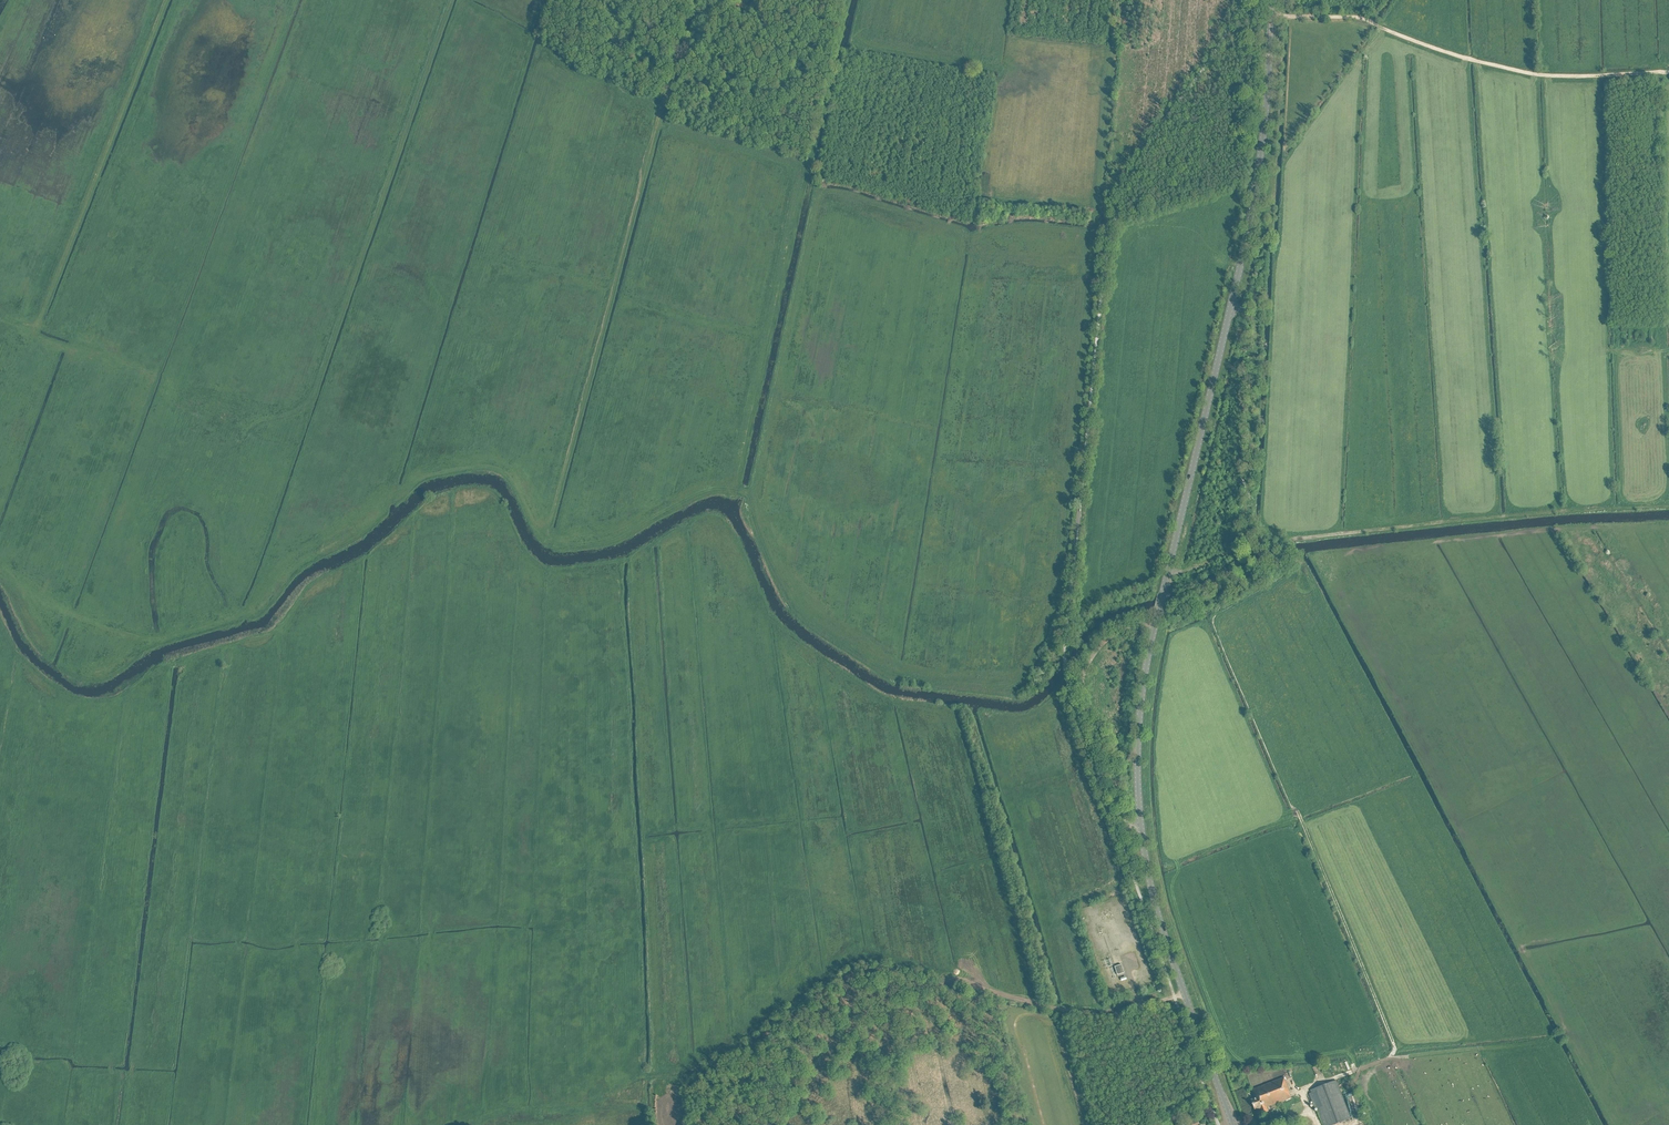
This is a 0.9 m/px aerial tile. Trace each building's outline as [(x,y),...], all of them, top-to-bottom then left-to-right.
[(1118,975),(1124,973),(1121,964),(1115,967),(1118,975)] [(1268,1112),(1267,1107),(1291,1098),(1289,1093),(1290,1093),(1284,1078),(1251,1090),(1255,1099),(1251,1100),(1255,1110),(1257,1109),(1258,1111),(1260,1110),(1262,1114),(1268,1112)] [(1351,1119),(1336,1081),(1310,1091),(1311,1093),(1309,1094),(1315,1109),(1317,1108),(1324,1124),(1334,1124),(1351,1119)] [(1199,1124),(1195,1115),(1185,1119),(1187,1124),(1197,1124),(1199,1124)]
